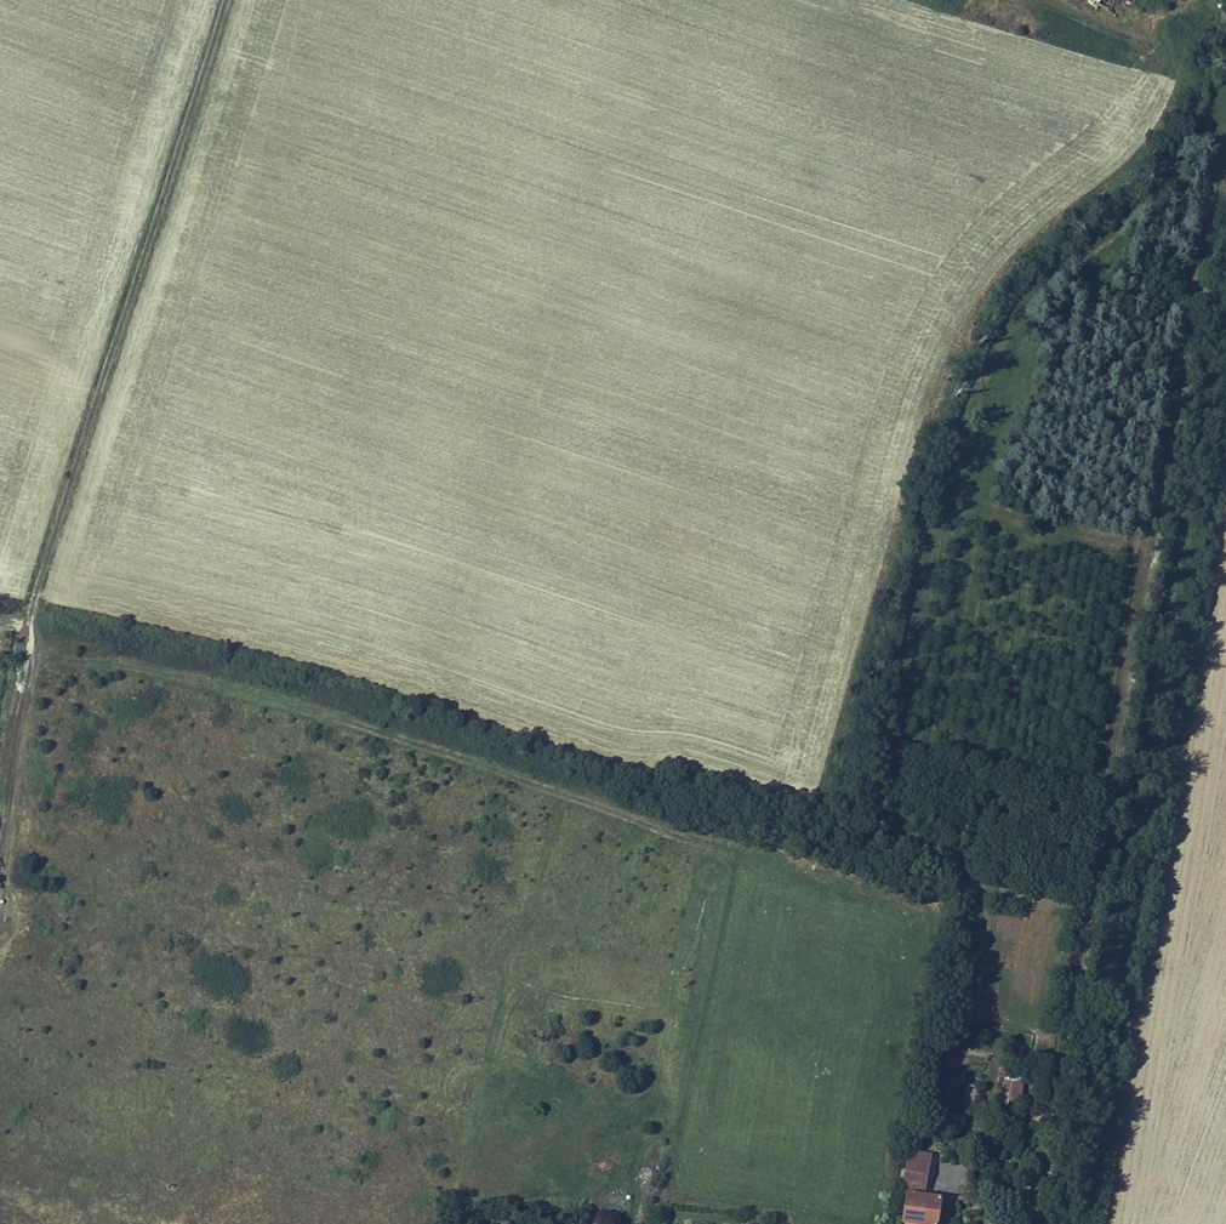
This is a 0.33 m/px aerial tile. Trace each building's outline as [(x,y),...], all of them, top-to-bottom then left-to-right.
[(1022,1106),(1023,1081),(1008,1081),(1007,1106),(1022,1106)] [(957,1144),(960,1126),(952,1125),(949,1142),(957,1144)] [(913,1146),(895,1144),(893,1162),(911,1165),(913,1146)] [(891,1183),(895,1183),(909,1185),(911,1165),(893,1162),(891,1183)] [(895,1183),(893,1196),(886,1195),(883,1211),(891,1212),(890,1220),(914,1223),(921,1223),(926,1187),(909,1185),(895,1183)]
